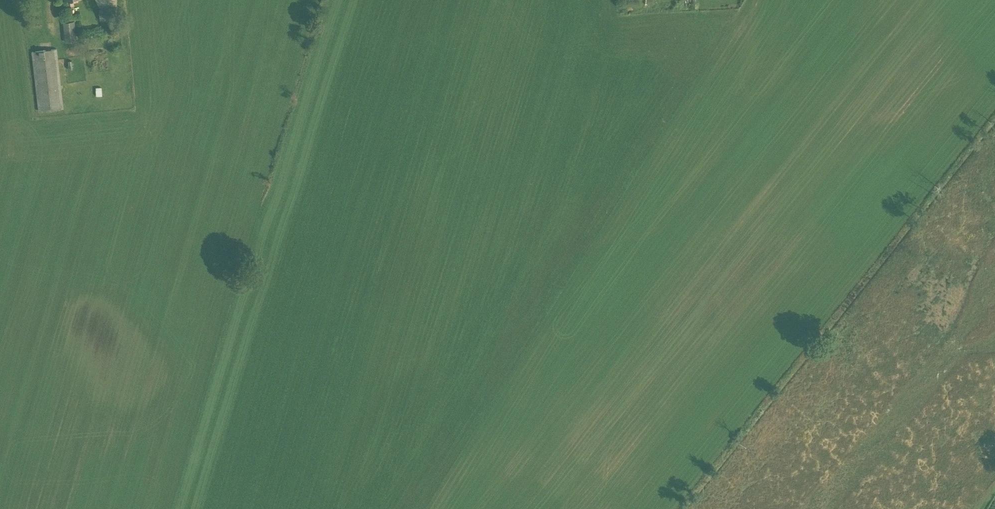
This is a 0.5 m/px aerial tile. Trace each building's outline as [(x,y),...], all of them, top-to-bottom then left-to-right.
[(100,20),(116,19),(115,7),(99,9),(100,20)] [(65,43),(76,41),(74,21),(63,23),(65,43)] [(38,111),(64,108),(56,48),(31,51),(38,111)]
